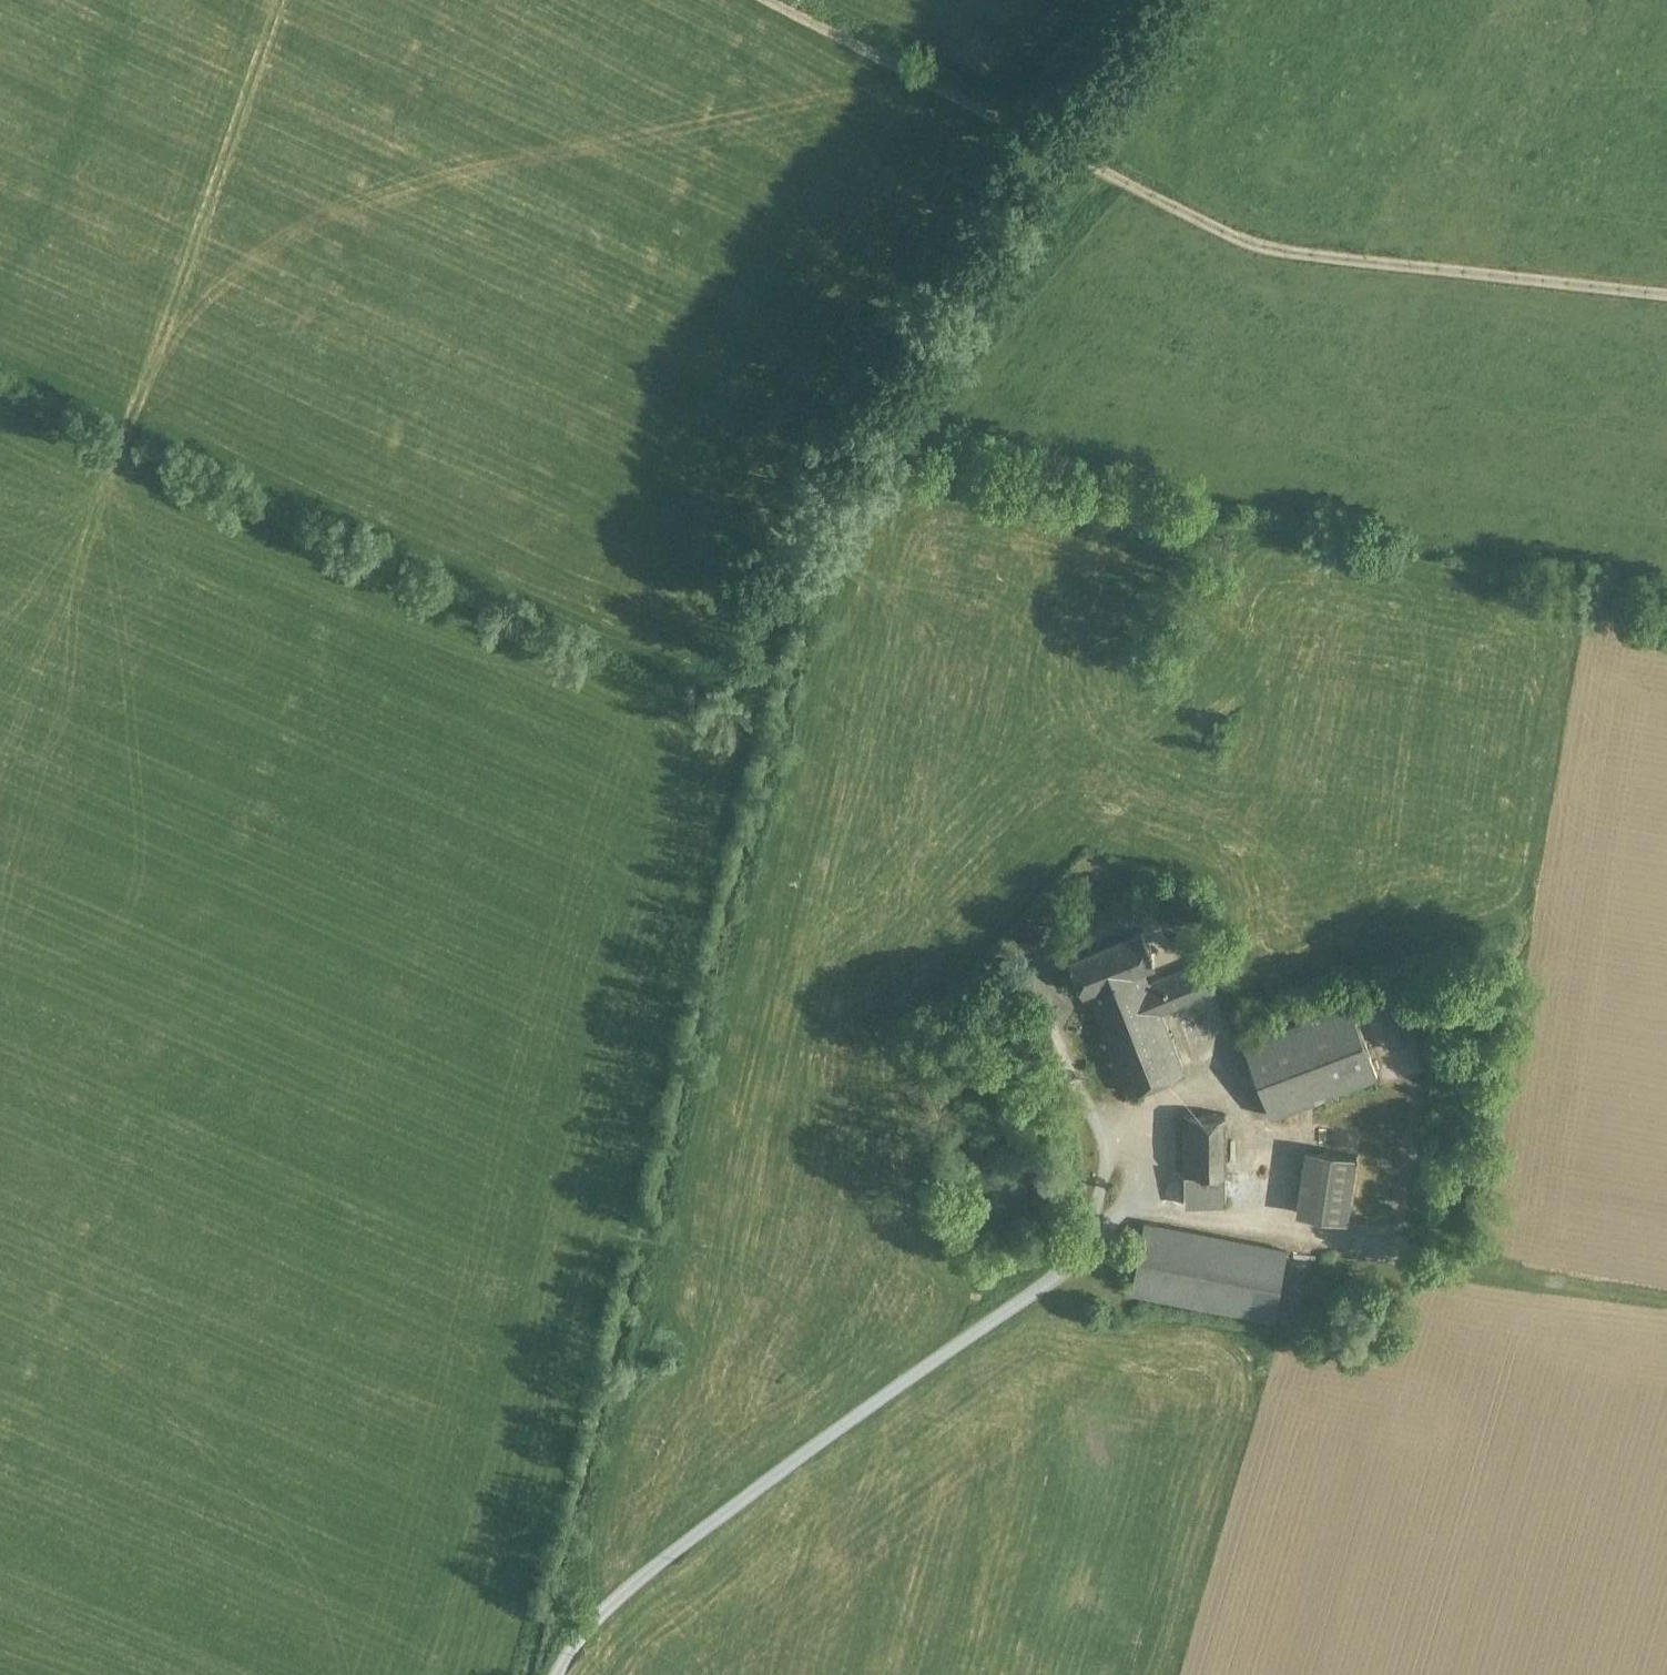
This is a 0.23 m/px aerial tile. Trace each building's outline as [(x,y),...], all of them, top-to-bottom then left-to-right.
[(1142,929),(1071,956),(1084,989),(1090,987),(1095,1002),(1149,981),(1144,967),(1155,962),(1142,929)] [(1149,981),(1095,1002),(1129,1089),(1184,1068),(1162,1012),(1213,993),(1212,988),(1201,961),(1149,981)] [(1213,993),(1162,1012),(1184,1068),(1237,1047),(1214,987),(1212,988),(1213,993)] [(1349,999),(1275,1026),(1275,1027),(1243,1038),(1271,1113),(1377,1075),(1349,999)] [(1224,1114),(1184,1114),(1185,1201),(1225,1201),(1224,1114)] [(1355,1154),(1305,1148),(1296,1213),(1346,1220),(1355,1154)] [(1287,1250),(1146,1223),(1133,1291),(1274,1317),(1287,1250)]
